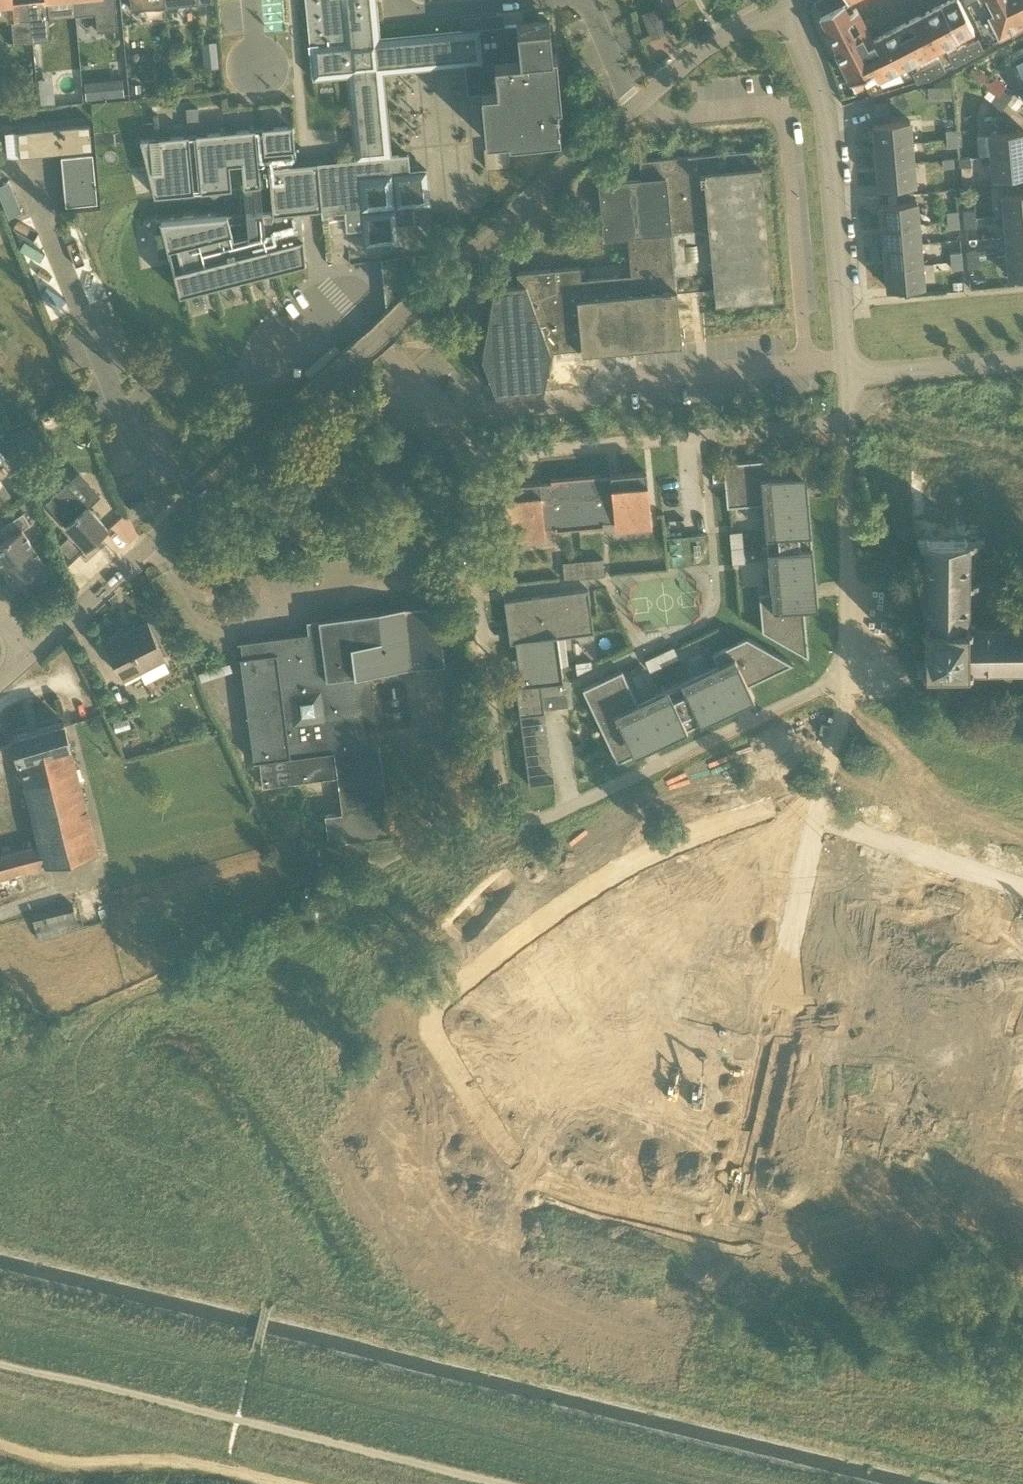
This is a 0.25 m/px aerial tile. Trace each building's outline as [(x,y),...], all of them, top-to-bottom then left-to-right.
[(30,1),(13,3),(13,0),(0,0),(0,20),(8,19),(8,22),(11,22),(13,43),(33,42),(30,1)] [(75,0),(39,0),(30,1),(33,42),(51,40),(49,18),(76,15),(75,0)] [(97,13),(110,12),(109,0),(96,0),(97,13)] [(131,10),(144,9),(143,0),(130,0),(131,10)] [(378,11),(377,0),(306,0),(314,79),(348,76),(356,159),(297,164),(294,125),(158,138),(161,170),(153,170),(150,139),(141,140),(149,171),(155,195),(232,188),(230,165),(242,164),(244,187),(271,184),(273,209),(155,220),(159,258),(170,255),(180,293),(306,261),(301,209),(322,207),(322,215),(329,214),(329,212),(345,210),(347,230),(363,228),(365,245),(399,242),(397,225),(415,223),(414,205),(430,204),(427,170),(410,171),(409,154),(392,156),(383,73),(495,62),(497,90),(481,91),(486,140),(509,138),(509,142),(561,137),(558,105),(562,104),(557,53),(553,53),(550,21),(525,23),(380,37),(378,11)] [(917,81),(931,77),(946,69),(940,57),(922,66),(917,58),(954,39),(958,48),(948,53),(953,62),(954,64),(984,48),(978,38),(968,43),(963,34),(974,29),(959,0),(951,0),(921,15),(873,39),(872,38),(857,8),(849,12),(847,9),(844,2),(847,0),(821,0),(815,3),(839,50),(836,51),(855,89),(865,84),(866,84),(869,91),(883,87),(878,78),(887,73),(908,63),(917,81)] [(1001,35),(1022,24),(1022,0),(982,0),(1001,35)] [(667,31),(660,12),(658,8),(643,14),(652,37),(667,31)] [(202,42),(203,48),(205,68),(219,67),(217,41),(202,42)] [(981,83),(984,79),(977,73),(973,77),(981,83)] [(123,79),(111,80),(113,97),(125,96),(123,79)] [(132,85),(132,93),(142,93),(141,84),(132,85)] [(1013,97),(1003,90),(998,97),(1008,104),(1013,97)] [(55,94),(41,95),(42,105),(56,103),(55,94)] [(1003,111),(1008,104),(998,97),(993,105),(1003,111)] [(875,144),(912,141),(910,120),(874,124),(875,144)] [(20,156),(93,149),(90,124),(18,131),(20,156)] [(946,138),(958,137),(958,129),(945,129),(946,138)] [(1022,153),(1022,131),(990,134),(991,155),(1022,153)] [(946,147),(959,146),(958,137),(946,138),(946,147)] [(912,141),(875,144),(877,165),(914,162),(912,141)] [(779,152),(715,156),(731,346),(803,341),(779,152)] [(66,205),(97,202),(93,153),(62,156),(66,205)] [(991,155),(970,157),(971,166),(972,174),(982,174),(983,177),(993,176),(1022,174),(1022,153),(991,155)] [(670,256),(710,252),(704,155),(640,161),(641,179),(599,183),(604,238),(628,235),(632,275),(582,279),(581,266),(521,274),(522,285),(495,287),(482,356),(497,395),(544,391),(551,351),(582,349),(582,352),(591,351),(590,347),(656,340),(656,346),(682,343),(670,256)] [(970,157),(959,158),(960,167),(971,166),(970,157)] [(943,168),(955,167),(954,158),(942,159),(943,168)] [(914,162),(877,165),(879,186),(915,183),(914,162)] [(1005,215),(1022,213),(1022,192),(1003,194),(1005,215)] [(882,225),(919,222),(917,201),(881,204),(882,225)] [(964,218),(976,217),(976,209),(964,210),(964,218)] [(947,220),(959,219),(958,210),(947,211),(947,220)] [(1005,215),(1006,235),(1022,234),(1022,213),(1005,215)] [(976,217),(964,218),(965,227),(977,226),(976,217)] [(960,227),(959,219),(947,220),(948,228),(960,227)] [(919,222),(882,225),(884,246),(921,243),(919,222)] [(1008,256),(1022,255),(1022,234),(1006,235),(1008,256)] [(921,243),(884,246),(886,267),(922,264),(921,243)] [(967,251),(968,259),(979,258),(979,250),(967,251)] [(950,252),(951,261),(963,260),(962,251),(950,252)] [(1008,256),(1010,277),(1022,276),(1022,255),(1008,256)] [(382,260),(387,313),(405,296),(401,258),(382,260)] [(979,258),(968,259),(968,268),(980,267),(979,258)] [(963,260),(951,261),(952,269),(963,268),(963,260)] [(922,264),(886,267),(888,287),(924,284),(922,264)] [(0,408),(0,433),(10,429),(2,407),(0,408)] [(43,420),(24,427),(29,438),(48,431),(43,420)] [(724,463),(726,483),(728,507),(763,503),(767,545),(812,541),(804,456),(724,463)] [(611,477),(600,478),(600,475),(575,477),(580,528),(604,526),(604,523),(615,522),(615,525),(651,521),(647,470),(611,474),(611,477)] [(540,480),(531,481),(504,484),(509,535),(545,531),(545,528),(556,527),(556,530),(580,528),(575,477),(551,479),(551,482),(541,483),(540,480)] [(12,495),(0,479),(0,504),(12,495)] [(75,536),(87,548),(109,529),(67,484),(45,503),(75,536)] [(35,546),(24,529),(32,524),(25,513),(2,528),(9,538),(0,544),(0,562),(3,567),(35,546)] [(737,560),(745,559),(743,530),(733,531),(733,541),(736,541),(737,560)] [(763,631),(782,642),(809,657),(804,608),(818,607),(812,541),(767,545),(772,592),(759,593),(763,631)] [(980,544),(924,544),(924,580),(918,579),(918,584),(924,584),(924,592),(921,593),(921,611),(924,611),(924,620),(917,620),(918,624),(922,624),(922,635),(922,638),(924,638),(924,660),(918,660),(918,665),(925,665),(925,671),(929,671),(929,665),(951,664),(951,666),(965,666),(965,671),(969,671),(969,664),(1005,664),(1005,671),(1010,671),(1009,664),(1018,664),(1018,667),(1022,667),(1022,579),(980,579),(980,544)] [(35,546),(3,567),(15,584),(32,573),(39,583),(61,569),(54,558),(46,563),(35,546)] [(565,560),(565,576),(606,574),(605,559),(565,560)] [(505,601),(507,620),(512,619),(518,657),(512,658),(520,716),(545,713),(545,708),(568,705),(565,681),(564,681),(558,637),(594,632),(589,589),(505,601)] [(363,674),(386,671),(444,663),(436,605),(379,612),(319,620),(321,631),(274,638),(276,653),(240,657),(240,659),(243,658),(256,760),(254,761),(254,762),(260,761),(263,786),(338,777),(343,813),(325,815),(329,843),(391,834),(379,745),(380,745),(380,744),(378,744),(369,682),(364,683),(363,674)] [(123,678),(166,657),(148,622),(106,642),(123,678)] [(675,685),(694,726),(755,698),(749,685),(793,664),(747,638),(713,654),(718,665),(675,685)] [(618,762),(642,751),(694,726),(675,685),(638,703),(622,671),(583,689),(618,762)] [(463,683),(454,684),(459,732),(468,731),(463,683)] [(92,832),(64,721),(13,736),(40,844),(0,855),(0,879),(46,867),(97,854),(92,832)] [(78,928),(76,919),(72,906),(31,917),(37,939),(78,928)] [(319,909),(312,908),(310,918),(317,919),(319,909)] [(775,936),(765,934),(763,943),(773,946),(775,936)] [(702,954),(706,963),(715,958),(711,949),(702,954)] [(601,1051),(611,1055),(614,1046),(604,1042),(601,1051)] [(624,1050),(614,1046),(611,1055),(621,1059),(624,1050)] [(650,1074),(648,1084),(660,1087),(662,1076),(650,1074)] [(657,1098),(660,1087),(648,1084),(645,1095),(657,1098)] [(641,1116),(638,1126),(650,1129),(653,1118),(641,1116)] [(650,1129),(638,1126),(636,1137),(648,1140),(650,1129)]
